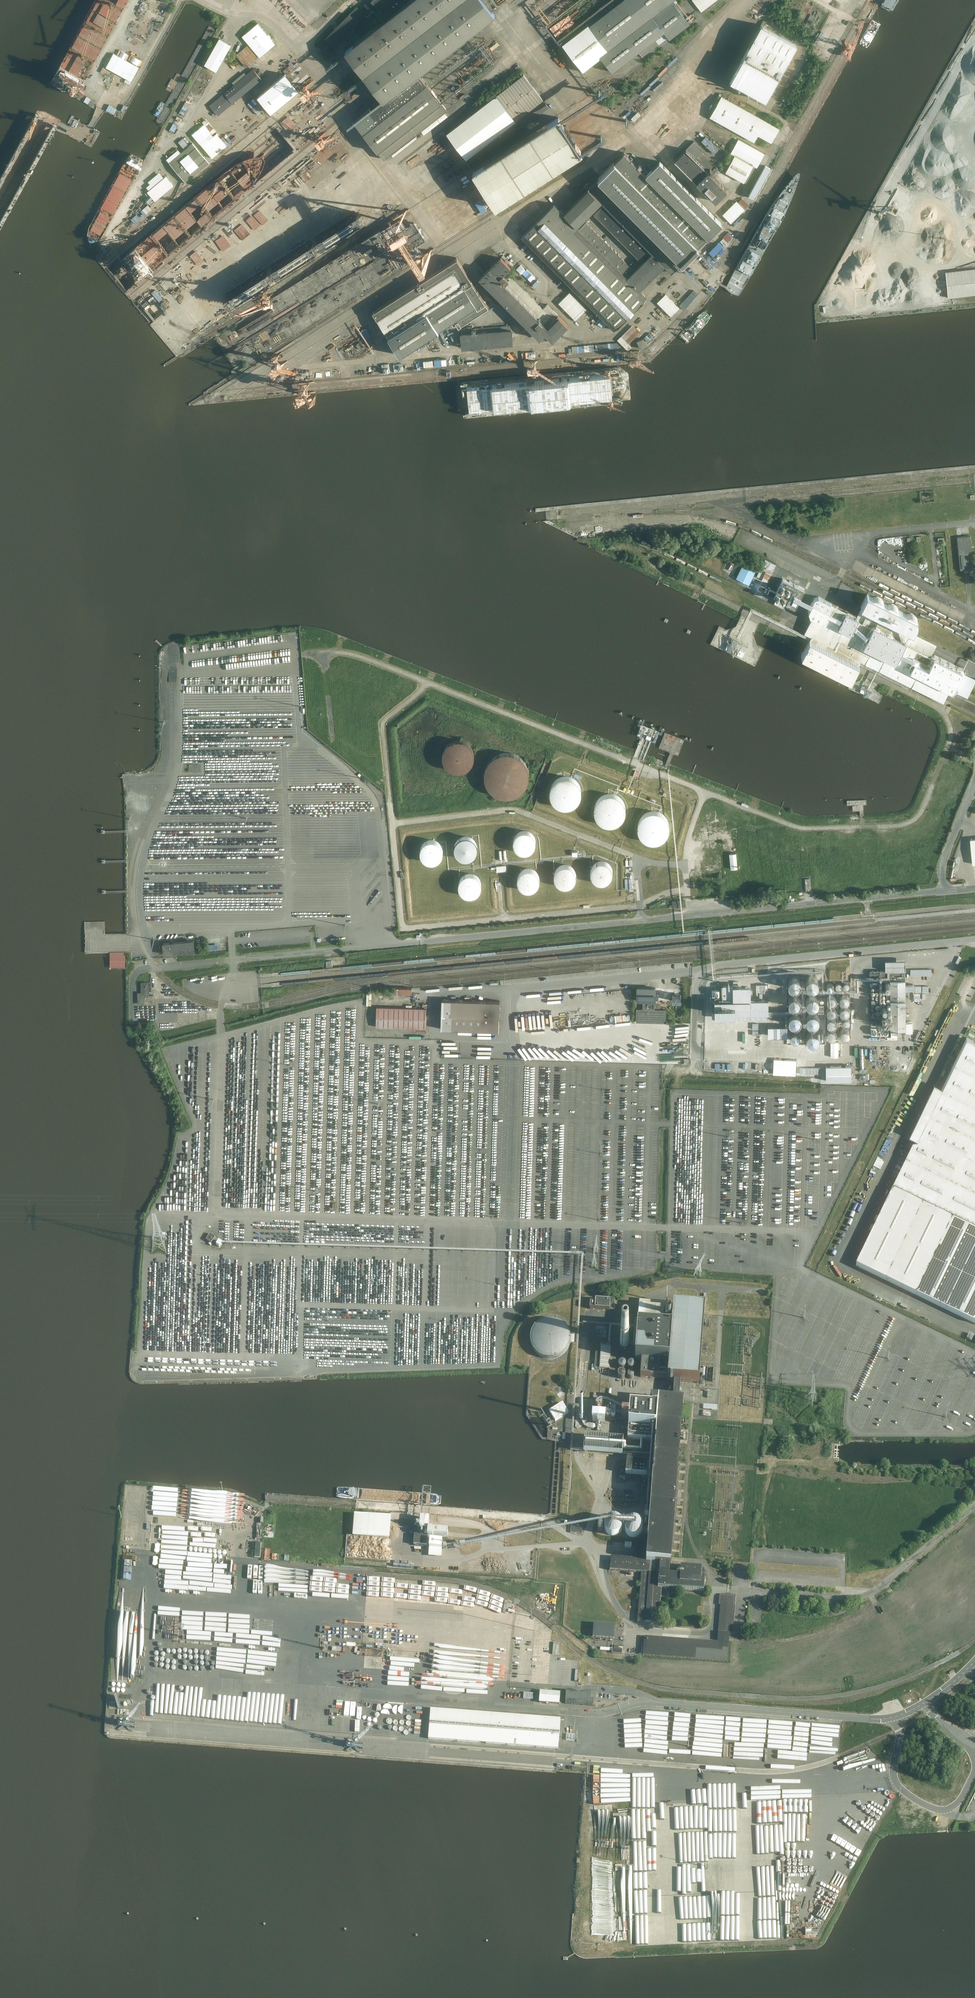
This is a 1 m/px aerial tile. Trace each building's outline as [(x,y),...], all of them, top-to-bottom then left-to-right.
[(389,17),(346,51),(385,100),(354,123),(387,161),(450,112),(420,75),(497,13),(486,0),(410,0),(389,17)] [(373,1),(389,17),(410,0),(374,0),(373,1)] [(534,9),(546,0),(527,0),(534,9)] [(562,43),(585,69),(601,57),(673,0),(619,0),(562,43)] [(614,74),(665,34),(672,43),(691,26),(674,0),(673,0),(601,57),(614,74)] [(694,13),(711,0),(684,0),(694,13)] [(713,13),(720,9),(718,5),(711,9),(713,13)] [(764,24),(730,84),(767,104),(800,44),(764,24)] [(827,24),(809,55),(829,67),(849,32),(840,27),(838,30),(827,24)] [(259,25),(242,38),(260,59),(277,46),(259,25)] [(229,43),(217,37),(201,64),(214,70),(229,43)] [(115,52),(107,66),(132,81),(140,67),(115,52)] [(210,107),(208,105),(204,109),(215,122),(218,119),(223,124),(252,101),(247,96),(251,93),(254,96),(267,86),(254,70),(247,75),(245,74),(233,84),(235,87),(210,107)] [(257,99),(272,115),(301,91),(286,75),(257,99)] [(524,76),(401,171),(421,196),(544,101),(524,76)] [(780,129),(721,97),(710,119),(756,143),(759,137),(773,144),(780,129)] [(112,105),(109,110),(115,114),(118,109),(112,105)] [(640,113),(633,118),(636,121),(642,115),(640,113)] [(562,117),(474,172),(497,208),(586,152),(562,117)] [(193,134),(213,159),(229,146),(218,132),(219,132),(208,118),(203,121),(205,124),(193,134)] [(707,137),(704,141),(717,153),(721,149),(707,137)] [(727,175),(746,184),(755,168),(758,170),(767,155),(740,140),(732,154),(737,157),(727,175)] [(264,144),(222,176),(224,183),(228,184),(226,181),(228,179),(231,179),(230,178),(237,173),(242,174),(243,174),(245,176),(244,180),(248,179),(250,182),(256,177),(256,173),(251,168),(251,166),(253,167),(256,170),(261,167),(265,167),(265,165),(267,164),(268,157),(270,158),(269,154),(267,153),(268,150),(268,149),(264,144)] [(166,162),(185,185),(209,165),(192,146),(182,155),(179,152),(166,162)] [(688,150),(675,162),(717,205),(729,193),(688,150)] [(555,206),(522,239),(615,332),(646,302),(639,295),(667,269),(673,276),(724,229),(661,164),(647,178),(625,154),(565,215),(555,206)] [(773,171),(767,168),(750,198),(757,202),(773,171)] [(166,178),(147,194),(155,203),(174,188),(166,178)] [(747,212),(737,203),(723,217),(733,226),(747,212)] [(501,256),(479,277),(541,339),(546,333),(554,341),(570,324),(560,315),(550,324),(501,275),(505,271),(507,273),(513,267),(501,256)] [(372,311),(399,354),(450,324),(453,329),(489,308),(457,257),(372,311)] [(946,274),(947,299),(974,296),(974,270),(946,274)] [(534,286),(538,282),(527,271),(523,275),(534,286)] [(663,307),(640,330),(653,342),(675,320),(670,317),(680,307),(666,294),(657,302),(663,307)] [(586,311),(569,295),(558,306),(575,322),(586,311)] [(634,347),(631,343),(642,332),(635,324),(619,339),(630,351),(634,347)] [(473,331),(460,332),(461,348),(514,343),(513,328),(477,331),(477,328),(473,328),(473,331)] [(362,331),(365,337),(371,335),(369,329),(362,331)] [(643,349),(650,346),(647,338),(640,341),(643,349)] [(970,536),(957,537),(960,571),(973,570),(970,536)] [(748,583),(754,572),(742,567),(737,578),(748,583)] [(796,610),(805,592),(782,581),(777,593),(770,590),(767,595),(774,599),(776,600),(774,604),(784,609),(786,605),(796,610)] [(944,703),(946,698),(948,694),(950,691),(954,693),(955,692),(968,698),(974,683),(974,677),(932,655),(937,646),(915,635),(922,621),(868,594),(857,615),(819,596),(814,598),(808,611),(809,616),(813,618),(809,624),(807,628),(804,633),(813,638),(805,655),(852,679),(857,668),(861,661),(944,703)] [(744,652),(727,644),(725,649),(741,657),(744,652)] [(872,691),(862,686),(859,692),(869,697),(872,691)] [(469,744),(464,741),(459,740),(453,741),(449,743),(445,747),(443,752),(443,758),(445,763),(448,767),(453,770),(457,771),(462,771),(467,769),(471,766),(473,762),(474,757),(474,752),(472,747),(469,744)] [(521,757),(516,754),(510,752),(504,752),(498,754),(492,757),(488,762),(485,768),(484,774),(485,780),(487,786),(491,791),(496,795),(502,797),(508,798),(514,797),(519,794),(524,790),(527,785),(529,779),(530,773),(528,767),(526,762),(521,757)] [(198,764),(189,764),(190,773),(198,772),(198,764)] [(580,784),(576,780),(571,778),(566,777),(561,778),(556,781),(552,785),(551,790),(551,796),(553,801),(556,805),(560,808),(565,809),(571,808),(575,806),(579,803),(582,798),(583,793),(582,788),(580,784)] [(624,800),(620,796),(616,794),(611,793),(606,794),(602,796),(598,800),(596,804),(595,808),(595,813),(596,818),(599,822),(603,825),(608,826),(613,827),(618,825),(622,822),(625,819),(627,814),(628,809),(627,804),(624,800)] [(667,817),(664,814),(659,812),(653,811),(648,813),(644,816),(641,820),(639,825),(639,831),(641,836),(645,840),(650,842),(655,843),(660,842),(664,840),(668,836),(670,832),(671,827),(670,822),(667,817)] [(533,835),(530,832),(527,831),(524,831),(520,832),(517,834),(515,836),(514,839),(513,843),(514,846),(516,849),(518,852),(522,853),(525,854),(529,853),(532,851),(534,848),(536,845),(536,841),(535,838),(533,835)] [(466,837),(463,837),(459,839),(457,842),(455,846),(455,850),(456,853),(458,857),(461,859),(465,860),(469,860),(473,859),(476,856),(478,853),(479,849),(478,845),(476,842),(474,839),(470,837),(466,837)] [(431,840),(428,841),(424,843),(422,846),(421,850),(421,854),(422,857),(424,860),(427,862),(431,863),(435,863),(438,862),(441,859),(443,856),(444,852),(443,848),(441,845),(438,842),(435,841),(431,840)] [(737,853),(730,853),(731,869),(738,868),(737,853)] [(611,865),(608,863),(606,862),(602,862),(599,862),(596,863),(594,866),(592,868),(591,871),(591,875),(592,878),(594,880),(597,882),(600,883),(603,884),(606,883),(609,882),(611,880),(613,877),(613,874),(613,871),(612,868),(611,865)] [(572,868),(569,866),(566,866),(563,866),(560,868),(557,870),(556,873),(555,876),(556,879),(557,882),(559,885),(562,886),(566,887),(569,886),(572,885),(574,883),(576,880),(576,876),(576,873),(574,870),(572,868)] [(538,873),(535,871),(532,869),(528,869),(524,870),(521,873),(519,876),(519,879),(519,883),(521,886),(523,889),(526,890),(530,891),(533,890),(536,888),(539,886),(540,883),(540,879),(539,876),(538,873)] [(471,874),(468,874),(464,876),(462,878),(460,882),(459,885),(460,889),(461,892),(464,895),(467,896),(471,897),(475,896),(477,895),(479,893),(481,890),(482,887),(482,884),(481,881),(480,878),(477,876),(475,875),(471,874)] [(194,940),(163,943),(164,955),(195,952),(194,940)] [(125,951),(109,951),(110,968),(125,968),(125,951)] [(892,1031),(908,1031),(906,971),(908,971),(908,961),(887,960),(887,971),(871,971),(871,976),(855,976),(855,982),(830,982),(829,1038),(852,1038),(852,993),(859,993),(860,980),(872,980),(871,1037),(892,1037),(892,1031)] [(656,988),(637,988),(636,1001),(643,1002),(643,1009),(636,1009),(636,1023),(666,1023),(666,1010),(655,1010),(655,1008),(660,1008),(660,1003),(655,1003),(656,988)] [(501,1003),(442,1001),(441,1031),(501,1031),(501,1003)] [(426,1007),(377,1006),(376,1027),(426,1028),(426,1007)] [(520,1016),(521,1029),(553,1026),(553,1024),(546,1024),(545,1014),(538,1015),(538,1014),(520,1016)] [(966,1038),(942,1089),(918,1139),(856,1266),(974,1323),(974,1042),(966,1038)] [(852,1079),(852,1064),(828,1064),(828,1079),(852,1079)] [(942,1089),(934,1085),(909,1135),(918,1139),(942,1089)] [(212,1234),(208,1239),(222,1248),(225,1243),(212,1234)] [(615,1302),(593,1301),(593,1303),(588,1303),(588,1309),(614,1311),(615,1302)] [(639,1573),(635,1621),(659,1622),(661,1590),(705,1593),(705,1576),(701,1575),(702,1567),(681,1565),(680,1574),(669,1573),(673,1520),(680,1437),(683,1406),(679,1406),(680,1385),(699,1386),(700,1373),(700,1372),(704,1322),(704,1320),(705,1311),(640,1306),(636,1367),(641,1367),(640,1379),(669,1381),(669,1385),(672,1385),(671,1405),(656,1404),(656,1408),(647,1408),(646,1411),(628,1411),(626,1442),(649,1443),(648,1463),(625,1463),(624,1478),(648,1479),(644,1539),(637,1539),(635,1557),(611,1555),(610,1570),(639,1573)] [(540,1324),(535,1326),(531,1335),(531,1342),(533,1343),(536,1349),(538,1350),(540,1356),(548,1359),(557,1359),(570,1355),(574,1344),(575,1340),(569,1325),(556,1319),(551,1319),(539,1324),(540,1324)] [(622,1338),(621,1339),(620,1341),(620,1342),(620,1344),(621,1345),(622,1346),(623,1347),(625,1347),(627,1346),(628,1346),(629,1345),(629,1343),(629,1341),(628,1340),(627,1339),(625,1338),(624,1338),(622,1338)] [(608,1370),(610,1348),(596,1346),(594,1370),(608,1370)] [(629,1369),(629,1372),(624,1373),(624,1379),(632,1378),(632,1372),(634,1372),(634,1369),(629,1369)] [(568,1413),(562,1405),(550,1413),(556,1421),(568,1413)] [(705,1416),(711,1416),(711,1410),(719,1410),(719,1405),(705,1405),(705,1416)] [(612,1416),(613,1412),(600,1411),(599,1418),(595,1417),(595,1422),(617,1425),(618,1417),(612,1416)] [(623,1443),(584,1440),(583,1458),(622,1460),(623,1443)] [(390,1516),(354,1513),(353,1537),(389,1539),(390,1516)] [(428,1556),(441,1557),(443,1538),(448,1538),(449,1528),(428,1527),(429,1516),(420,1516),(419,1529),(421,1529),(420,1534),(414,1534),(413,1544),(429,1546),(428,1556)] [(584,1523),(571,1522),(570,1533),(583,1534),(584,1523)] [(351,1582),(349,1576),(341,1578),(341,1579),(339,1580),(340,1585),(341,1585),(342,1589),(343,1589),(344,1594),(354,1592),(353,1589),(356,1589),(357,1592),(360,1591),(359,1586),(354,1587),(353,1582),(351,1582)] [(719,1642),(644,1636),(643,1656),(730,1662),(734,1596),(722,1595),(719,1642)] [(156,1622),(156,1631),(162,1631),(162,1629),(168,1629),(168,1628),(172,1628),(172,1629),(175,1629),(175,1622),(166,1622),(166,1621),(156,1622)] [(616,1625),(595,1624),(594,1637),(616,1639),(616,1625)] [(530,1691),(517,1690),(516,1702),(530,1703),(530,1691)] [(566,1691),(565,1704),(593,1706),(594,1701),(590,1700),(591,1693),(566,1691)] [(540,1692),(539,1703),(559,1704),(560,1693),(540,1692)] [(561,1721),(431,1711),(429,1741),(559,1750),(561,1721)] [(779,1855),(793,1854),(791,1821),(768,1823),(770,1850),(779,1849),(779,1852),(779,1855)] [(707,1851),(689,1851),(689,1870),(689,1884),(707,1883),(707,1851)] [(793,1859),(775,1860),(776,1894),(793,1893),(792,1872),(809,1871),(809,1865),(793,1866),(793,1859)] [(791,1902),(776,1902),(777,1936),(792,1935),(791,1902)]
